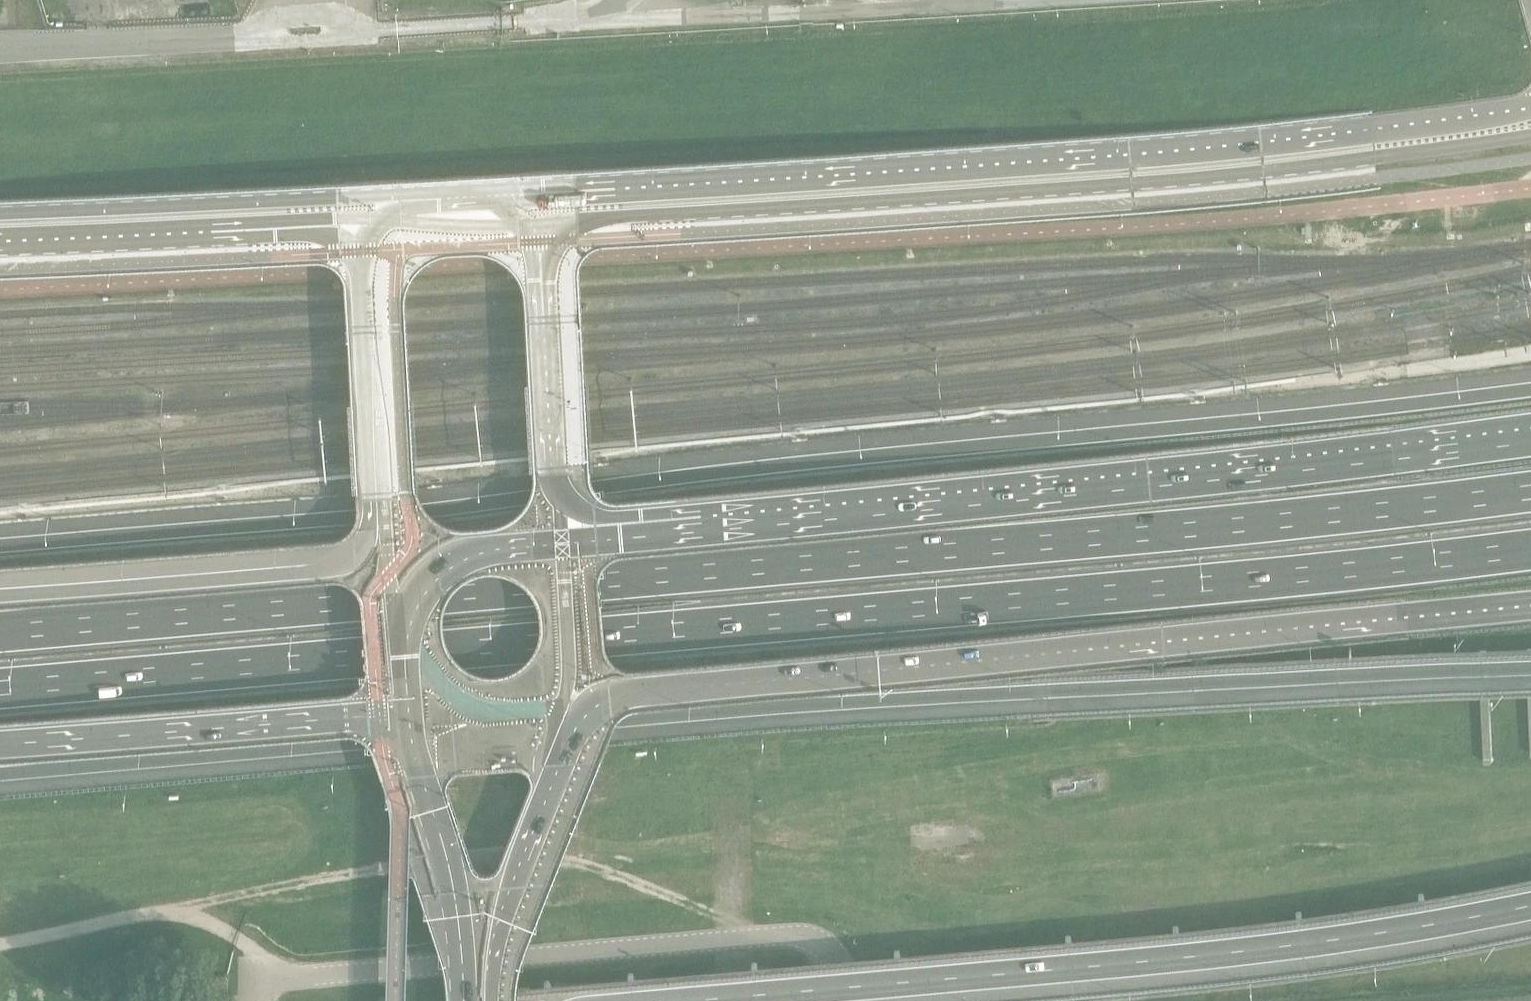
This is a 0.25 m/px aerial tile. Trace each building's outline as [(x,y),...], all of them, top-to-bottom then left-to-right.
[(227,989),(227,974),(217,974),(217,989),(227,989)]
